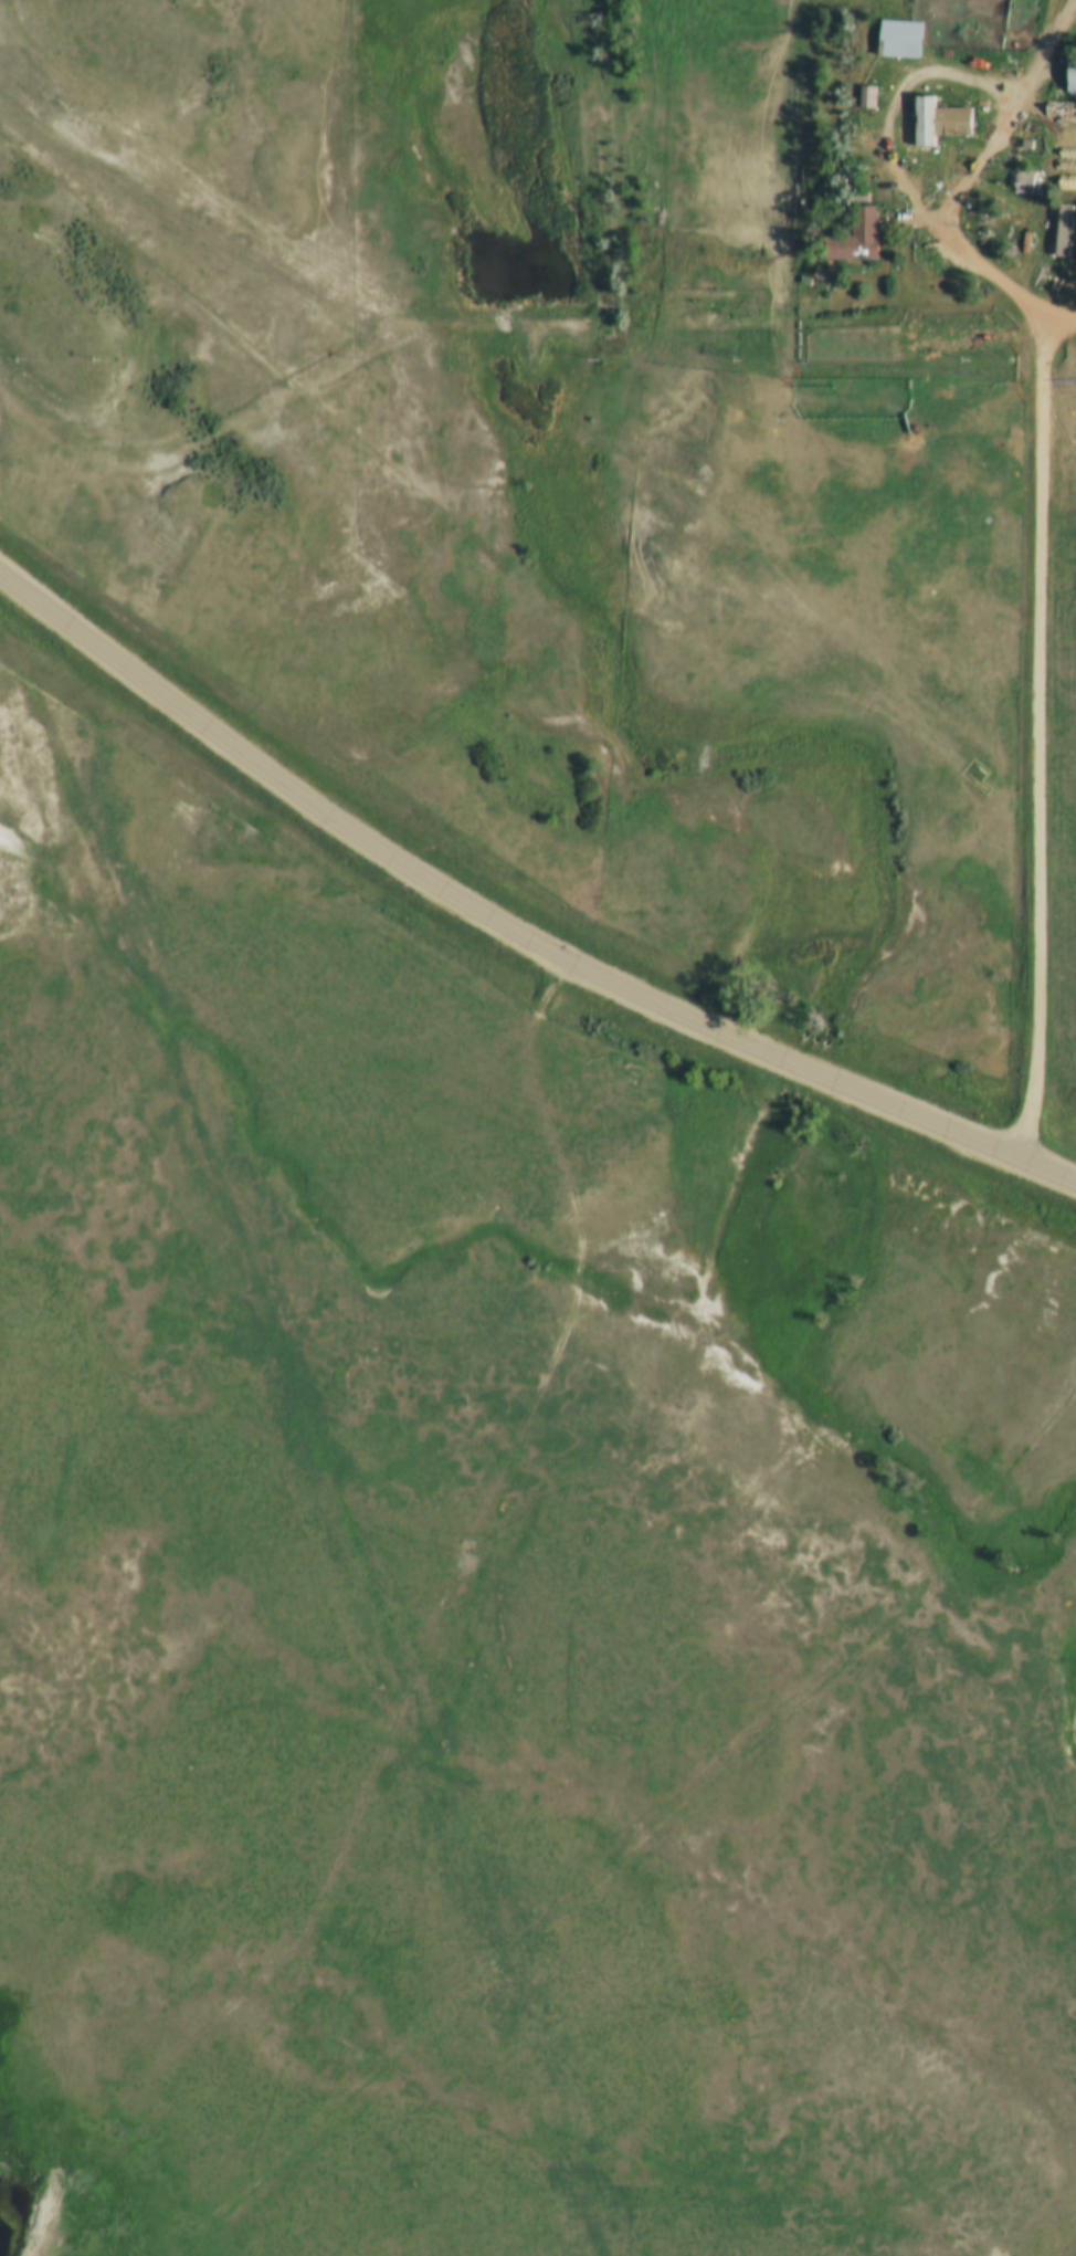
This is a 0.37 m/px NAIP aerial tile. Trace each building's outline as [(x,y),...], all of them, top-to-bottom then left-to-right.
[(920,20),(879,18),(878,56),(919,57),(920,20)] [(1075,96),(1075,57),(1066,58),(1067,96),(1075,96)] [(874,108),(875,85),(860,85),(859,107),(874,108)] [(934,146),(934,135),(971,135),(971,107),(934,107),(934,94),(914,94),(914,146),(934,146)] [(1040,169),(1010,168),(1010,191),(1040,192),(1040,169)] [(823,259),(876,257),(875,204),(850,205),(850,234),(823,234),(823,259)]
